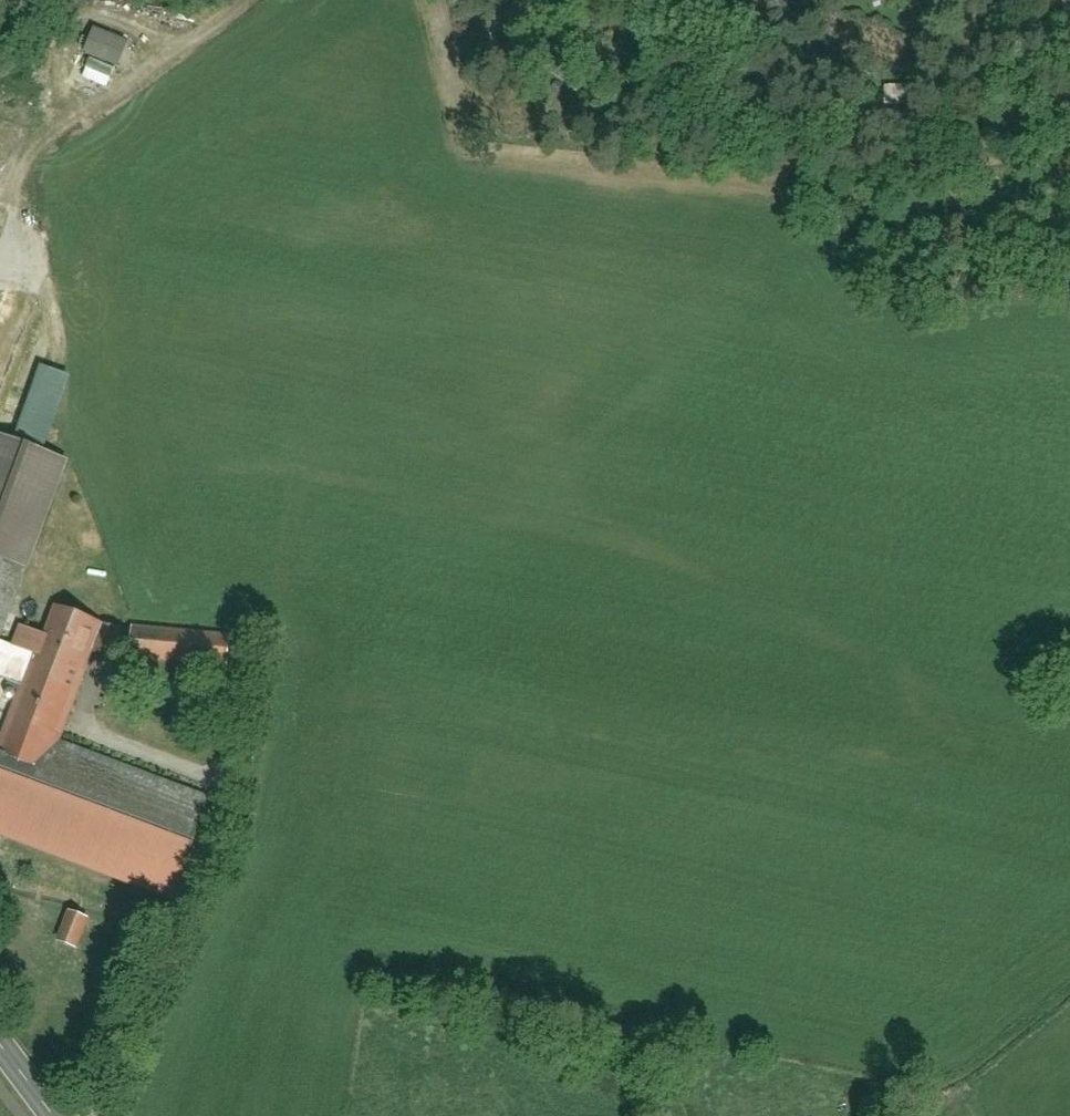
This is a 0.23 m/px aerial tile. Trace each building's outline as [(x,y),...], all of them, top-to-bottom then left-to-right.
[(118,71),(129,42),(93,30),(82,59),(118,71)] [(43,368),(15,435),(45,448),(73,381),(43,368)] [(69,468),(0,441),(0,646),(69,468)] [(21,734),(2,727),(0,731),(0,837),(167,903),(205,807),(62,750),(104,628),(63,614),(21,734)] [(130,631),(127,670),(221,678),(224,639),(130,631)]
